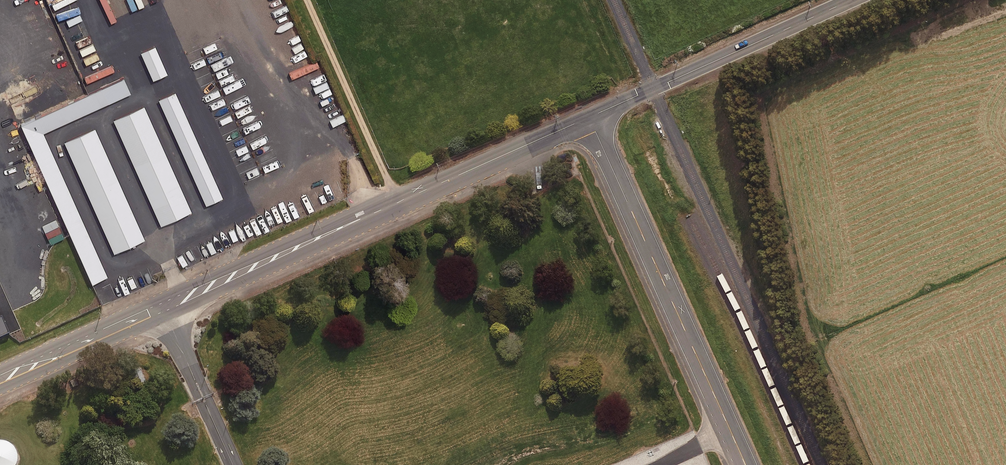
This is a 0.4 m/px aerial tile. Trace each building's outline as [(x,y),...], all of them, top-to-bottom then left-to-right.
[(166,74),(154,46),(140,52),(152,80),(166,74)] [(108,104),(101,88),(87,94),(19,125),(91,284),(107,276),(43,133),(108,104)] [(175,92),(158,99),(205,205),(222,197),(175,92)] [(143,106),(112,120),(160,226),(191,212),(143,106)] [(94,128),(63,142),(113,253),(144,240),(94,128)] [(19,464),(20,459),(19,453),(15,448),(8,443),(2,442),(0,443),(0,464),(19,464)]
